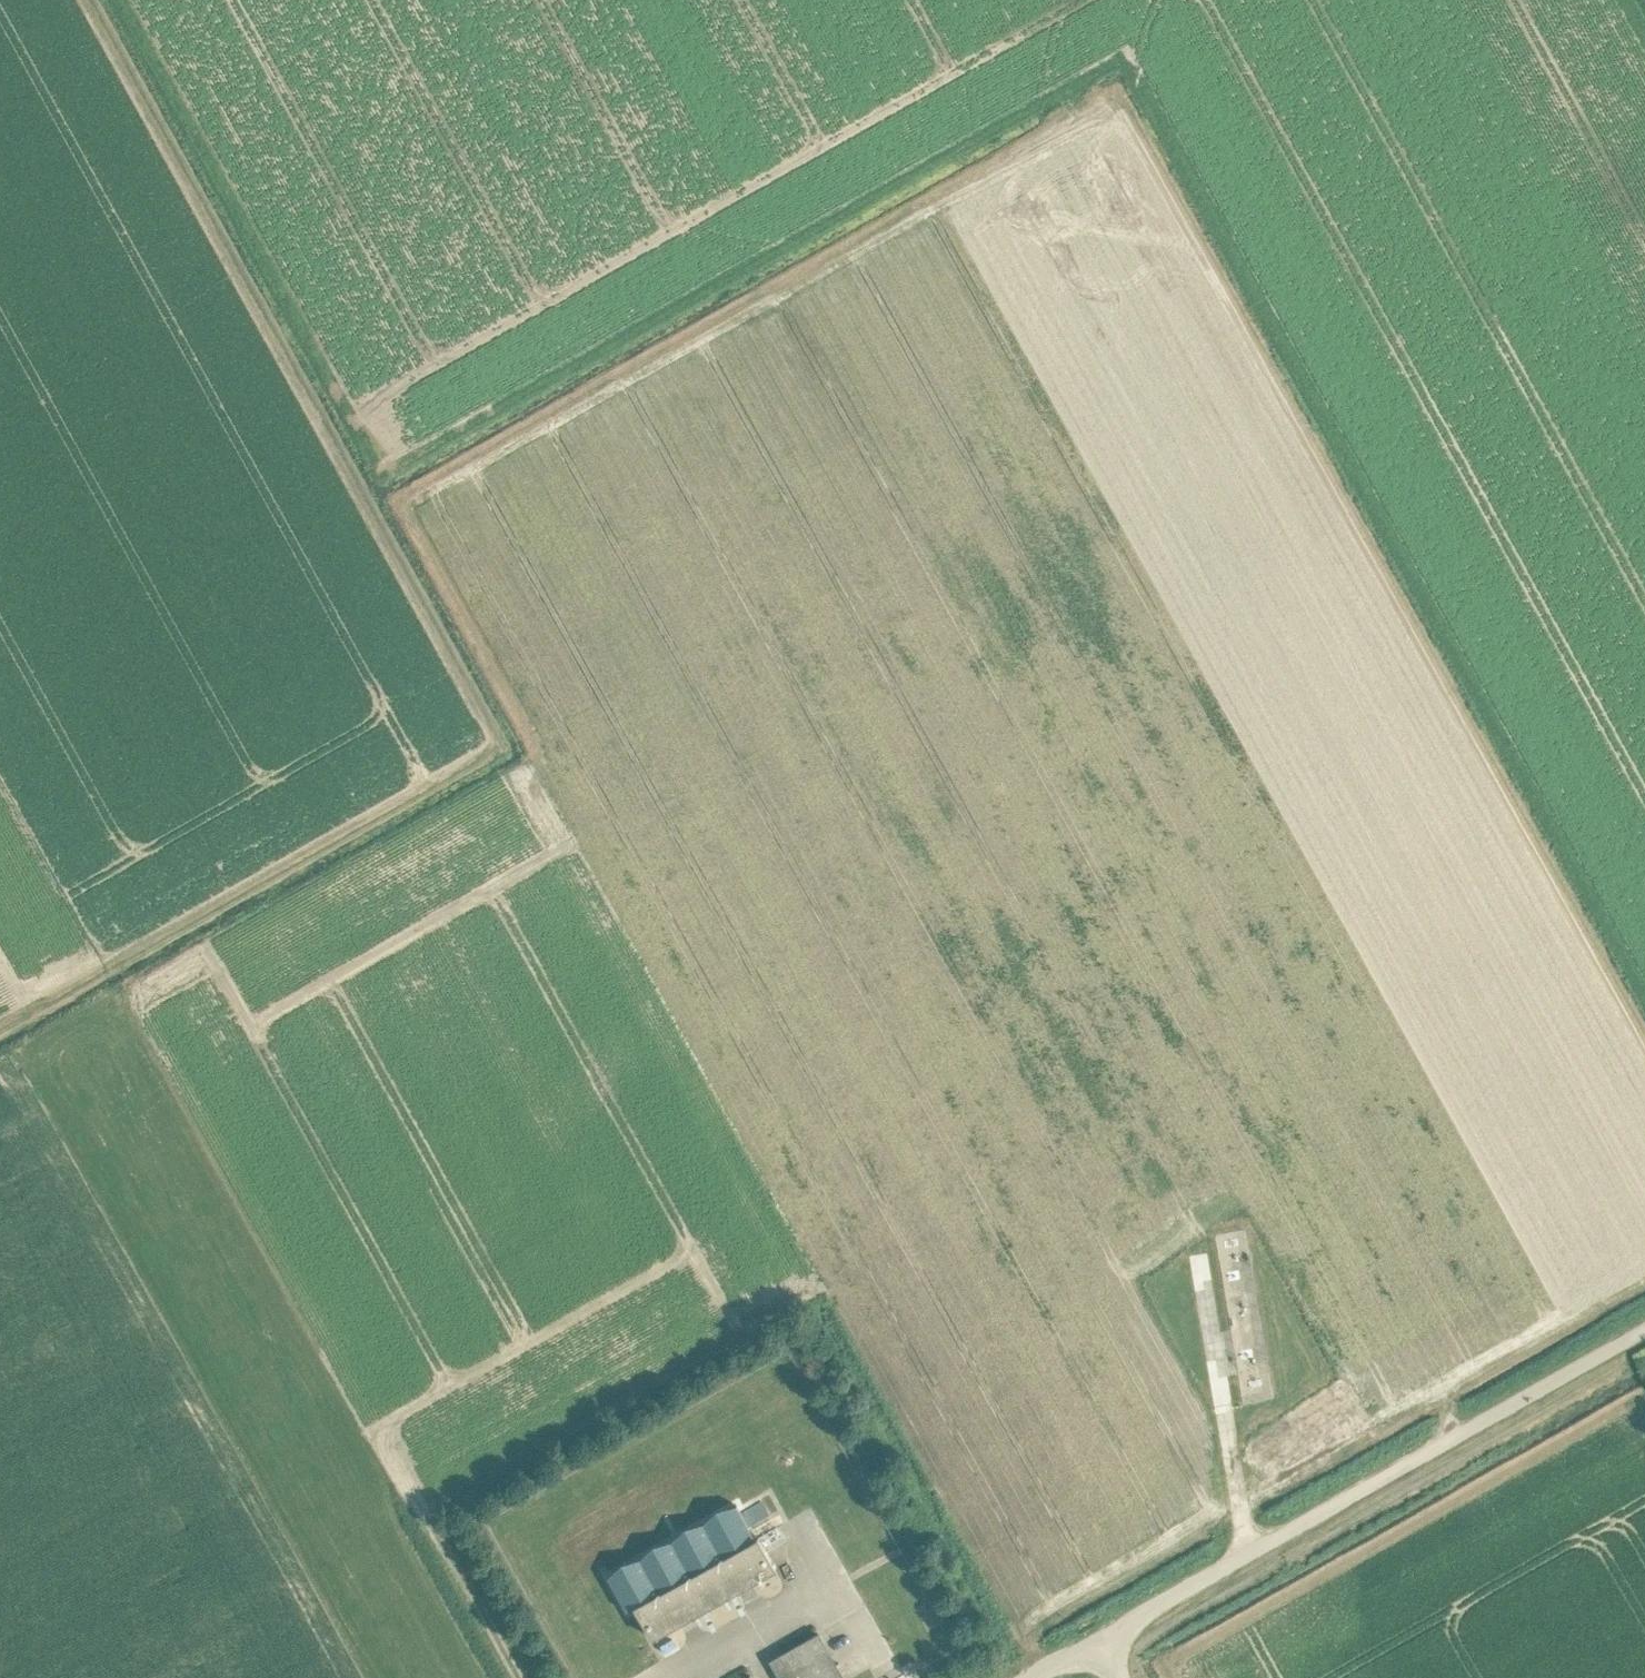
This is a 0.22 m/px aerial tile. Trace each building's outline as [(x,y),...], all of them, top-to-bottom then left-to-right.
[(758,1537),(636,1605),(654,1637),(776,1568),(758,1537)] [(782,1677),(839,1677),(843,1676),(819,1633),(772,1660),(782,1677)]
